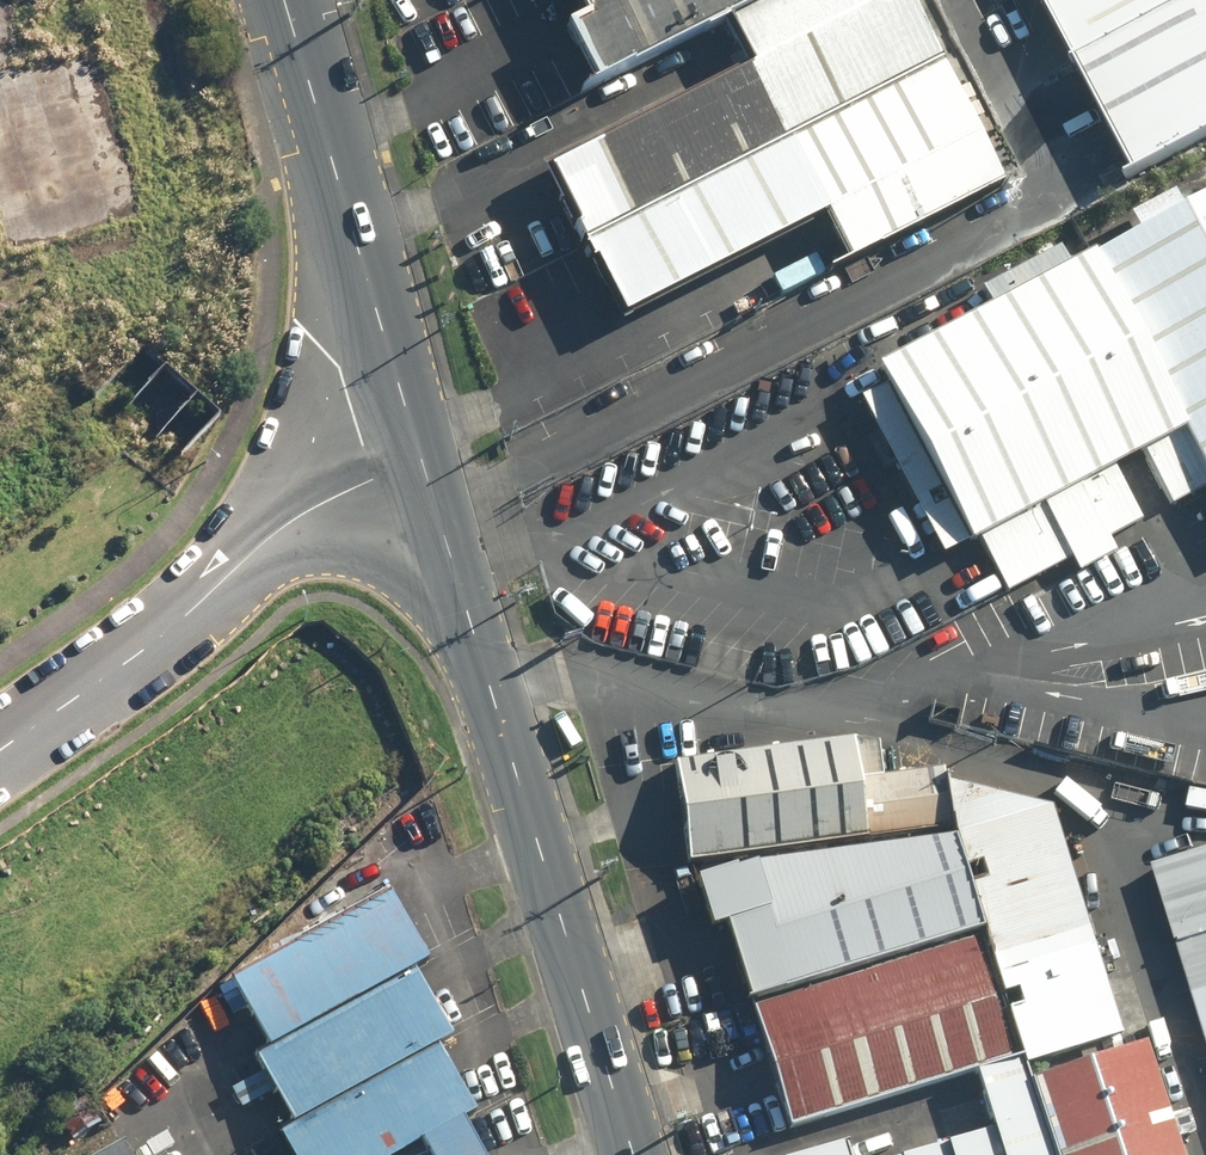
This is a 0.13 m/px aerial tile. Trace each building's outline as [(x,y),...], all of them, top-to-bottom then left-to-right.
[(581,15),(542,36),(576,100),(723,21),(762,0),(573,0),(581,15)] [(909,0),(762,0),(723,21),(747,67),(546,173),(584,245),(940,59),(909,0)] [(1141,172),(1205,137),(1205,0),(1047,0),(1141,172)] [(940,59),(584,245),(623,318),(821,214),(848,265),(1005,183),(940,59)] [(1087,262),(1180,434),(1205,482),(1205,198),(1087,262)] [(1180,434),(1087,262),(882,372),(975,544),(1142,454),(1180,434)] [(1142,454),(975,544),(1003,596),(1171,506),(1142,454)] [(669,734),(687,864),(945,829),(937,769),(859,779),(854,740),(775,750),(770,721),(669,734)] [(1122,1036),(1047,807),(943,782),(951,838),(1022,1057),(1025,1067),(1122,1036)] [(727,924),(750,999),(976,929),(948,838),(748,864),(697,880),(712,928),(727,924)] [(1205,1044),(1205,852),(1149,871),(1205,1044)] [(389,896),(233,982),(270,1049),(415,970),(426,964),(389,896)] [(791,1132),(1008,1061),(966,935),(749,1006),(791,1132)] [(415,970),(270,1049),(257,1056),(294,1124),(437,1046),(452,1038),(415,970)] [(1138,1040),(1028,1076),(1054,1154),(1176,1154),(1138,1040)] [(437,1046),(294,1124),(277,1133),(290,1154),(403,1154),(465,1121),(475,1116),(437,1046)] [(1028,1076),(1025,1067),(1022,1057),(968,1074),(986,1129),(907,1154),(1054,1154),(1028,1076)] [(403,1154),(483,1154),(465,1121),(403,1154)] [(846,1141),(802,1154),(851,1154),(846,1141)] [(120,1144),(100,1154),(126,1154),(120,1144)]
